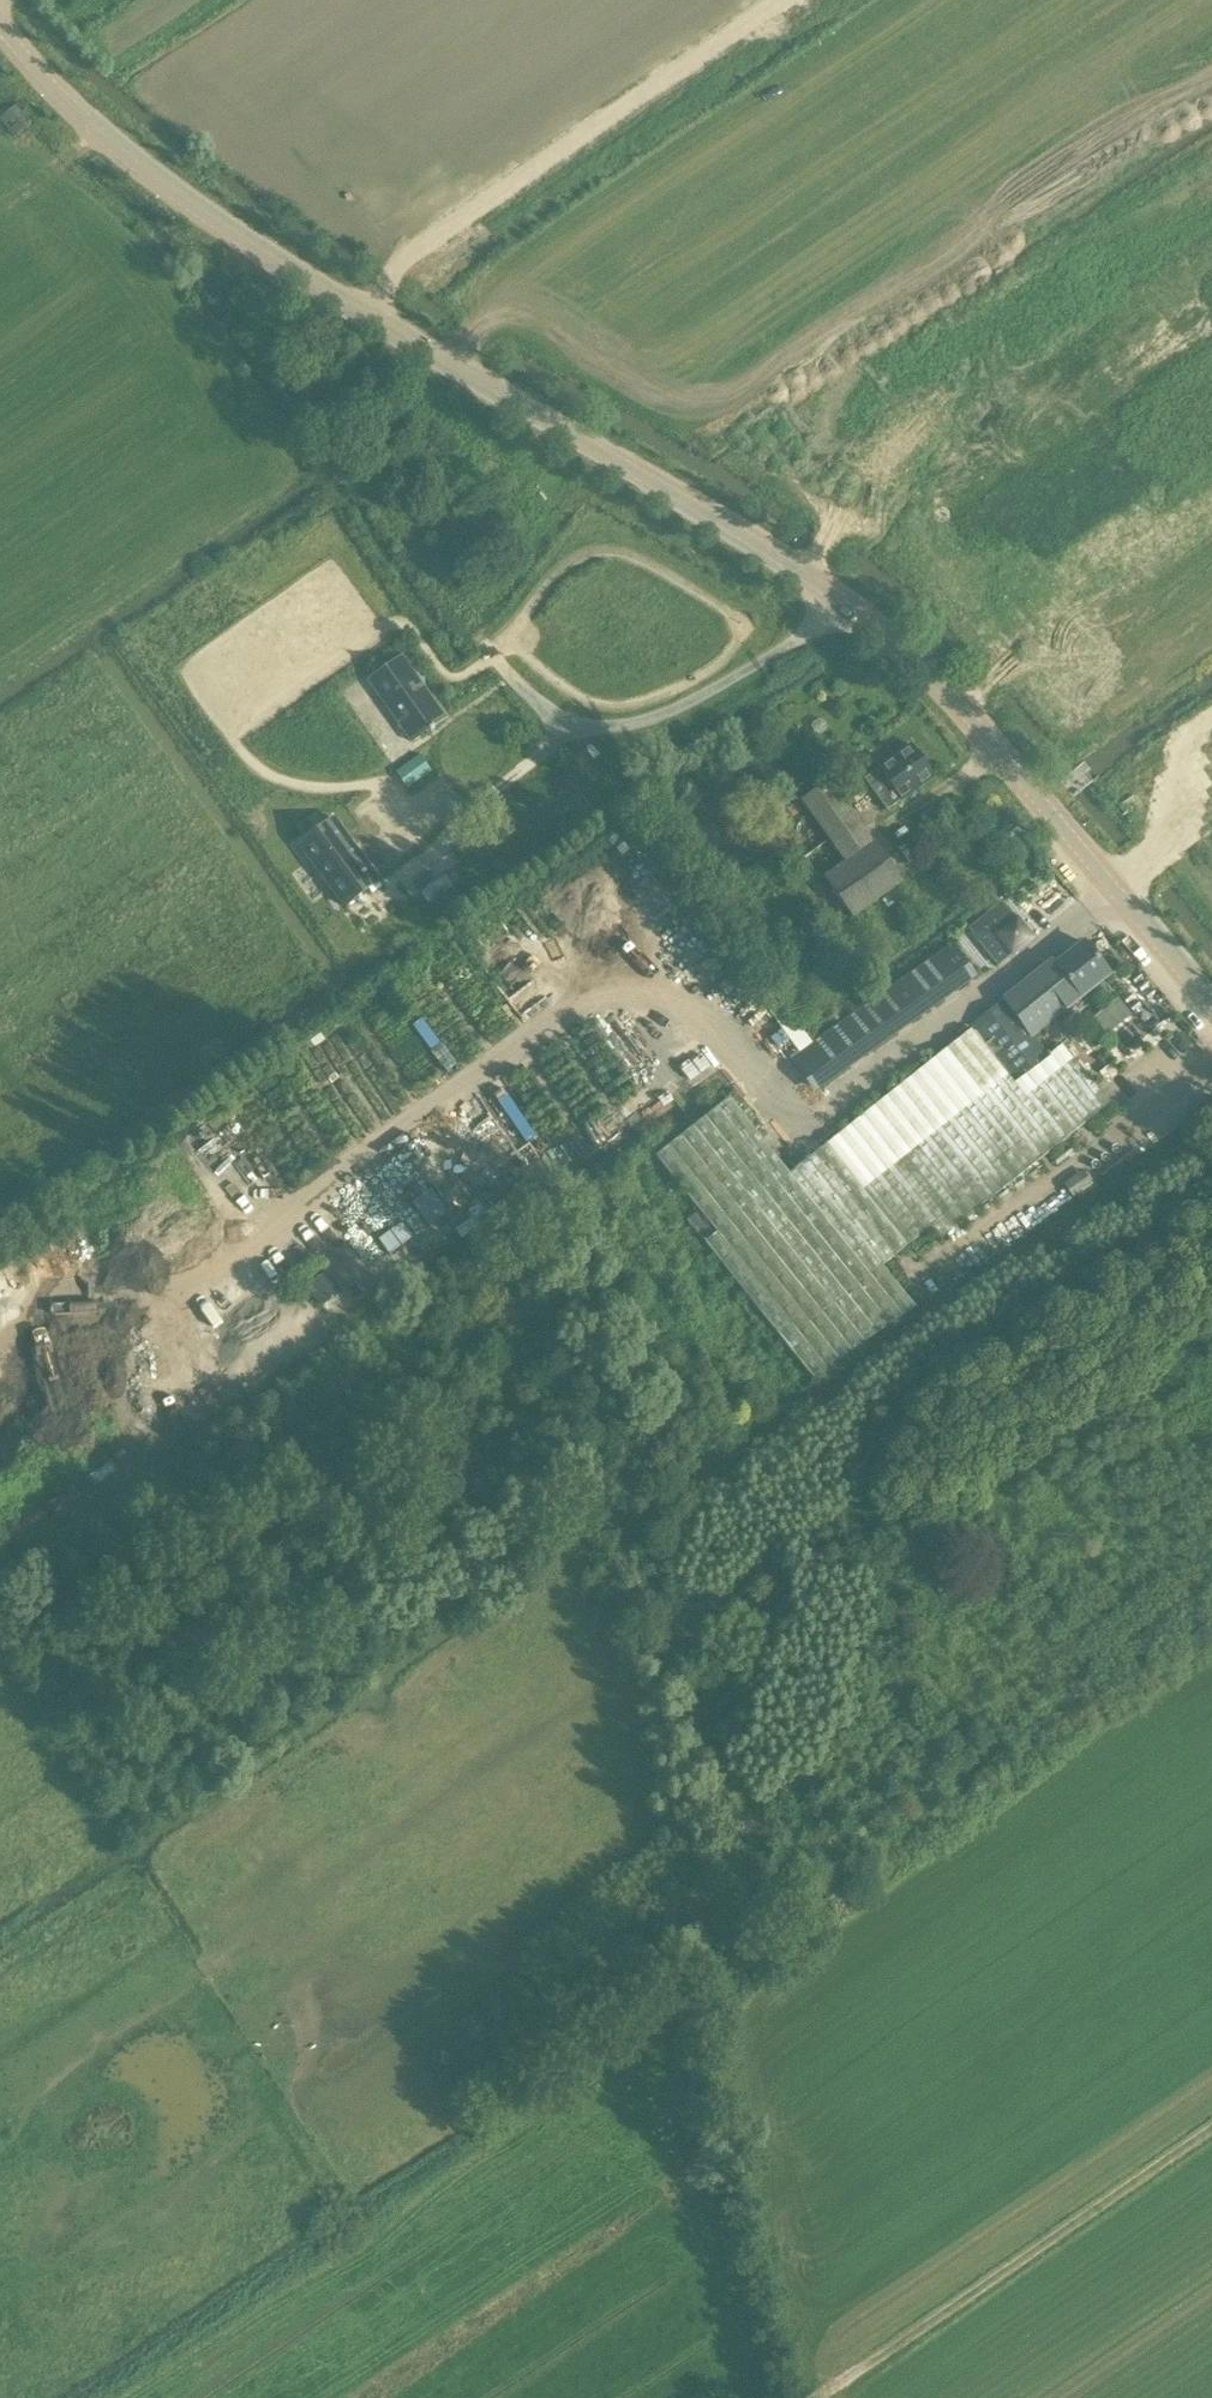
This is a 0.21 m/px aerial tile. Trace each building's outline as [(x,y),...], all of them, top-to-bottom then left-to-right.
[(2,143),(22,128),(8,109),(0,115),(0,140),(2,143)] [(367,682),(410,743),(445,718),(402,657),(367,682)] [(878,770),(864,779),(887,810),(900,801),(901,801),(935,777),(911,746),(877,769),(878,770)] [(829,781),(800,801),(828,840),(800,860),(818,883),(824,879),(852,919),(903,883),(873,842),(829,781)] [(297,846),(342,907),(380,880),(335,819),(297,846)] [(966,932),(995,970),(1033,942),(1003,904),(966,932)] [(469,951),(499,974),(518,949),(489,926),(469,951)] [(1055,965),(1052,961),(1003,1000),(1008,1007),(1030,1037),(1032,1036),(1110,974),(1084,942),(1055,965)] [(977,978),(952,944),(790,1061),(814,1094),(977,978)] [(1107,1034),(1134,1014),(1120,996),(1094,1016),(1107,1034)] [(980,1028),(973,1033),(971,1030),(789,1174),(729,1098),(644,1166),(703,1241),(691,1251),(797,1391),(912,1306),(880,1265),(930,1226),(939,1237),(1109,1105),(1063,1045),(1048,1056),(1032,1036),(1030,1037),(1008,1007),(999,1013),(991,1003),(972,1017),(980,1028)] [(63,1260),(67,1270),(92,1259),(87,1249),(63,1260)] [(326,1271),(304,1285),(317,1305),(339,1292),(326,1271)]
